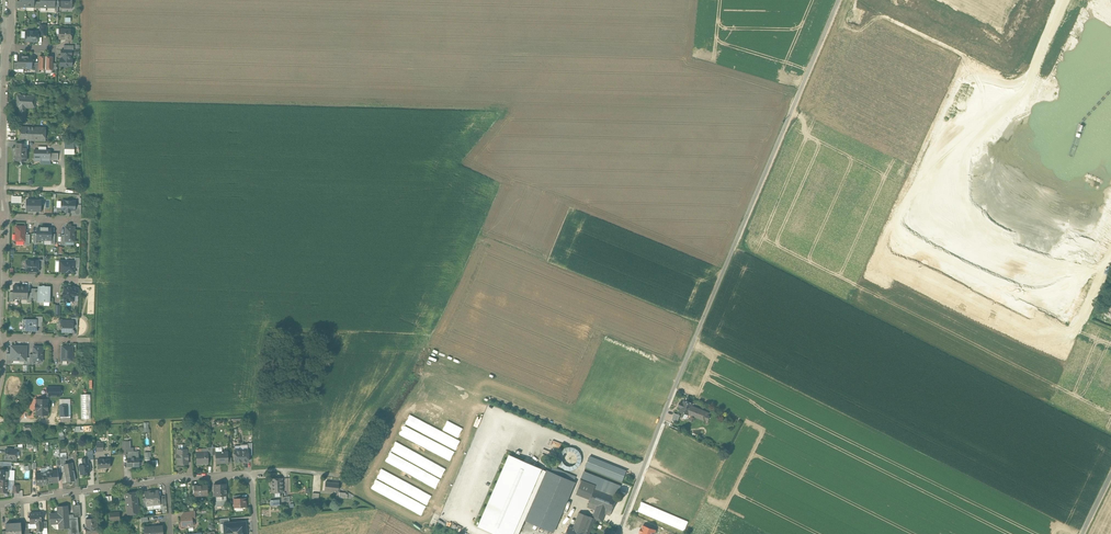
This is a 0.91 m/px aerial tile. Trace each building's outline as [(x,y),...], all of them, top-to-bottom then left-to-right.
[(70,29),(59,29),(59,34),(60,34),(60,39),(66,39),(68,40),(71,40),(71,36),(70,35),(70,29)] [(38,32),(26,31),(25,41),(38,41),(38,32)] [(71,56),(63,56),(63,59),(61,58),(60,66),(63,66),(66,68),(69,66),(72,66),(72,59),(71,59),(71,56)] [(36,95),(16,95),(16,107),(19,107),(25,107),(35,108),(35,103),(36,95)] [(45,127),(19,127),(18,140),(19,140),(25,140),(45,141),(45,127)] [(19,140),(19,147),(16,147),(16,160),(26,160),(27,147),(24,147),(25,140),(19,140)] [(76,154),(76,146),(79,146),(79,142),(65,141),(65,154),(76,154)] [(50,151),(35,150),(34,160),(50,160),(50,153),(50,151)] [(39,200),(27,200),(26,211),(34,211),(34,210),(36,210),(36,211),(38,211),(39,208),(41,208),(41,203),(39,203),(39,200)] [(75,201),(62,201),(61,209),(66,210),(66,212),(70,212),(70,210),(74,210),(75,210),(75,204),(75,201)] [(25,226),(16,226),(16,240),(24,241),(25,241),(25,234),(25,226)] [(44,227),(41,227),(40,229),(37,228),(37,233),(36,240),(37,240),(44,240),(44,227)] [(48,227),(44,227),(44,240),(51,240),(52,240),(52,234),(52,229),(48,229),(48,227)] [(74,227),(65,227),(65,234),(65,241),(74,241),(74,227)] [(75,261),(60,260),(59,271),(67,272),(68,271),(71,271),(71,272),(75,272),(75,267),(75,261)] [(39,261),(26,261),(26,270),(39,271),(39,266),(39,261)] [(74,287),(64,286),(64,292),(63,292),(63,295),(64,295),(64,302),(70,302),(70,300),(74,300),(74,296),(74,287)] [(50,287),(38,287),(38,289),(38,297),(38,301),(50,301),(50,287)] [(36,320),(23,319),(23,330),(36,331),(36,320)] [(72,321),(61,320),(61,327),(62,327),(62,331),(72,332),(72,327),(73,327),(73,321),(72,321)] [(11,353),(11,360),(12,360),(25,360),(26,360),(26,357),(26,346),(11,346),(11,353)] [(43,347),(34,346),(33,354),(33,361),(34,361),(42,361),(43,347)] [(73,346),(62,346),(62,360),(72,360),(73,346)] [(60,387),(47,387),(47,396),(60,396),(60,387)] [(90,394),(81,394),(82,418),(91,418),(90,394)] [(48,399),(37,399),(37,404),(36,404),(36,409),(37,409),(37,414),(48,414),(48,399)] [(692,404),(684,401),(683,404),(680,402),(680,403),(681,404),(680,407),(681,407),(680,411),(683,412),(681,417),(687,419),(689,413),(703,419),(703,420),(706,421),(706,420),(708,420),(709,416),(708,415),(709,414),(706,413),(707,412),(692,406),(692,404)] [(68,405),(60,405),(60,416),(70,416),(70,405),(69,405),(68,405)] [(680,415),(674,413),(672,419),(677,422),(680,415)] [(553,440),(551,446),(559,449),(562,443),(553,440)] [(248,450),(241,450),(241,446),(235,446),(235,450),(235,462),(248,462),(248,453),(248,450)] [(568,471),(571,471),(575,470),(578,468),(580,465),(581,461),(582,457),(580,454),(578,451),(575,449),(572,447),(568,447),(564,448),(561,451),(559,454),(558,457),(558,461),(559,464),(561,467),(564,470),(568,471)] [(139,452),(133,452),(132,448),(130,448),(127,448),(127,454),(127,458),(128,467),(139,466),(139,457),(139,452)] [(15,450),(5,449),(5,458),(17,459),(17,450),(15,450)] [(179,450),(177,450),(177,455),(176,457),(176,458),(177,460),(178,460),(178,464),(188,464),(187,456),(187,449),(186,449),(179,450)] [(208,452),(196,452),(197,464),(208,463),(208,455),(208,452)] [(216,453),(215,453),(215,455),(216,463),(227,463),(227,452),(216,453)] [(510,455),(478,526),(495,533),(514,533),(542,469),(510,455)] [(626,470),(590,456),(585,467),(622,481),(626,470)] [(87,457),(82,458),(82,463),(79,464),(81,473),(89,471),(87,457)] [(110,458),(98,458),(98,467),(110,467),(110,458)] [(72,464),(65,465),(65,463),(61,464),(61,466),(62,472),(65,472),(66,482),(71,481),(72,482),(74,481),(74,480),(75,480),(72,464)] [(58,469),(46,470),(47,471),(47,482),(59,481),(58,469)] [(576,479),(552,469),(551,473),(575,483),(576,479)] [(47,471),(35,472),(36,484),(47,483),(47,482),(47,471)] [(583,471),(580,479),(596,485),(594,489),(616,498),(621,485),(583,471)] [(541,494),(537,492),(526,519),(554,531),(575,483),(551,473),(541,494)] [(272,493),(275,493),(275,497),(280,497),(280,493),(283,493),(282,478),(271,478),(272,493)] [(596,485),(580,479),(575,492),(591,497),(594,489),(596,485)] [(334,483),(326,482),(325,490),(335,492),(336,485),(334,485),(334,483)] [(226,484),(214,484),(214,496),(216,496),(216,507),(227,506),(226,484)] [(207,485),(194,486),(194,496),(207,495),(207,485)] [(616,498),(594,489),(591,497),(589,502),(597,505),(596,509),(606,512),(607,509),(612,511),(617,498),(616,498)] [(138,490),(126,492),(129,514),(141,513),(138,490)] [(152,492),(145,493),(145,498),(146,506),(147,506),(146,504),(147,504),(149,506),(153,506),(152,492)] [(235,499),(234,499),(235,507),(246,507),(245,498),(241,498),(235,499)] [(68,506),(57,506),(58,514),(55,514),(55,513),(50,514),(50,524),(62,523),(62,529),(69,528),(69,533),(79,533),(78,517),(77,514),(73,514),(68,515),(68,506)] [(606,512),(596,509),(593,517),(592,518),(595,519),(602,521),(606,512)] [(579,512),(573,528),(588,533),(589,533),(595,519),(592,518),(593,517),(590,516),(579,512)] [(41,513),(29,514),(30,524),(36,523),(37,531),(42,531),(42,528),(42,523),(42,522),(41,513)] [(189,516),(181,516),(181,523),(180,525),(180,527),(182,529),(184,529),(186,527),(189,527),(192,526),(193,526),(194,525),(194,524),(194,523),(194,522),(192,521),(192,518),(192,516),(189,516)] [(96,518),(86,519),(87,528),(85,528),(86,533),(99,533),(99,527),(96,527),(96,518)] [(224,524),(224,525),(225,533),(232,533),(232,529),(238,529),(239,533),(247,533),(245,522),(230,524),(224,524)] [(6,524),(6,531),(6,533),(14,533),(13,523),(6,524)] [(13,523),(14,533),(22,533),(21,530),(21,523),(13,523)] [(144,527),(145,533),(163,533),(163,526),(144,527)] [(642,529),(641,528),(640,532),(641,533),(640,533),(654,533),(655,530),(643,526),(642,529)]
